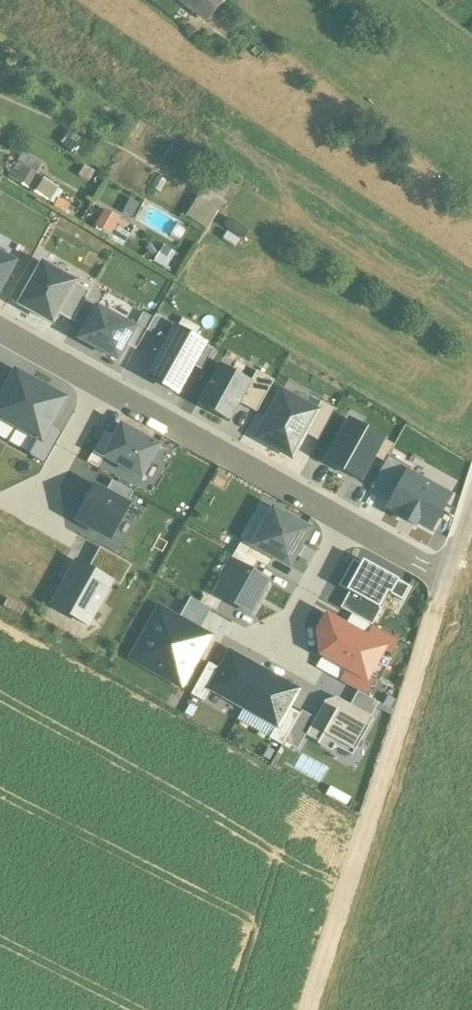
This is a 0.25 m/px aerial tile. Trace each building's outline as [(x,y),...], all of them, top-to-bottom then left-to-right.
[(194,10),(202,0),(181,0),(194,10)] [(194,10),(206,20),(223,0),(202,0),(194,10)] [(7,178),(49,201),(57,189),(35,175),(41,165),(22,153),(7,178)] [(198,193),(183,220),(206,232),(220,205),(198,193)] [(118,218),(104,210),(95,226),(115,237),(120,229),(114,225),(118,218)] [(14,263),(0,255),(0,290),(14,263)] [(41,265),(19,306),(52,324),(57,315),(75,283),(41,265)] [(90,292),(75,283),(57,315),(72,324),(90,292)] [(125,318),(130,311),(118,303),(120,300),(107,292),(100,303),(125,318)] [(80,340),(117,360),(125,344),(134,329),(97,309),(80,340)] [(138,347),(153,319),(143,313),(134,329),(125,344),(136,350),(138,347)] [(138,347),(159,358),(175,329),(176,327),(155,315),(153,319),(138,347)] [(148,378),(177,393),(192,366),(203,345),(175,329),(159,358),(148,378)] [(214,350),(203,345),(192,366),(202,371),(214,350)] [(229,423),(240,404),(251,383),(219,365),(198,403),(198,406),(229,423)] [(256,372),(251,383),(240,404),(257,413),(274,382),(256,372)] [(39,386),(15,373),(0,400),(0,419),(16,428),(39,386)] [(39,386),(16,428),(38,441),(41,442),(49,427),(64,400),(39,386)] [(305,434),(317,412),(282,393),(257,438),(292,457),(305,434)] [(305,434),(319,442),(336,411),(322,403),(317,412),(305,434)] [(374,457),(383,440),(350,422),(347,423),(325,462),(360,482),(374,457)] [(158,448),(120,426),(114,437),(103,457),(140,479),(158,448)] [(45,464),(62,434),(49,427),(41,442),(38,441),(30,456),(45,464)] [(103,457),(114,437),(105,432),(88,462),(97,467),(103,457)] [(393,446),(383,440),(374,457),(384,463),(388,457),(393,446)] [(384,463),(371,488),(392,499),(407,473),(410,469),(388,457),(384,463)] [(449,498),(407,473),(392,499),(388,507),(403,515),(401,518),(414,526),(416,523),(430,531),(449,498)] [(112,481),(106,493),(127,506),(132,493),(112,481)] [(95,488),(77,520),(109,538),(127,506),(106,494),(95,488)] [(253,547),(274,558),(288,566),(308,531),(273,511),(253,547)] [(261,516),(254,512),(240,539),(247,543),(261,516)] [(242,541),(237,551),(257,563),(268,569),(274,558),(253,547),(242,541)] [(101,549),(89,570),(110,582),(118,586),(130,565),(101,549)] [(233,563),(252,573),(257,563),(237,551),(231,562),(233,563)] [(349,593),(378,609),(386,593),(402,601),(409,587),(362,562),(361,564),(353,560),(339,587),(349,593)] [(53,607),(86,626),(110,582),(89,570),(77,563),(53,607)] [(216,594),(250,613),(268,582),(252,573),(233,563),(216,594)] [(340,609),(372,626),(381,610),(378,609),(349,593),(340,609)] [(190,599),(178,620),(200,631),(211,610),(190,599)] [(182,687),(209,636),(200,631),(178,620),(159,609),(132,660),(182,687)] [(348,670),(366,680),(367,678),(382,650),(384,648),(366,639),(327,617),(319,633),(321,655),(348,670)] [(372,626),(366,639),(384,648),(382,650),(391,655),(399,641),(372,626)] [(210,689),(244,708),(264,671),(230,653),(220,670),(210,689)] [(208,663),(191,695),(203,702),(210,689),(220,670),(208,663)] [(348,670),(341,682),(358,691),(367,696),(375,682),(367,678),(366,680),(348,670)] [(298,690),(264,671),(244,708),(277,726),(278,727),(289,708),(298,690)] [(358,691),(350,706),(371,717),(378,703),(367,696),(358,691)] [(324,705),(316,719),(307,735),(334,750),(337,742),(355,752),(373,718),(371,717),(350,706),(341,700),(324,705)] [(300,714),(289,708),(278,727),(277,726),(270,739),(282,746),(284,742),(300,714)] [(302,711),(300,714),(284,742),(298,750),(307,735),(316,719),(302,711)]
